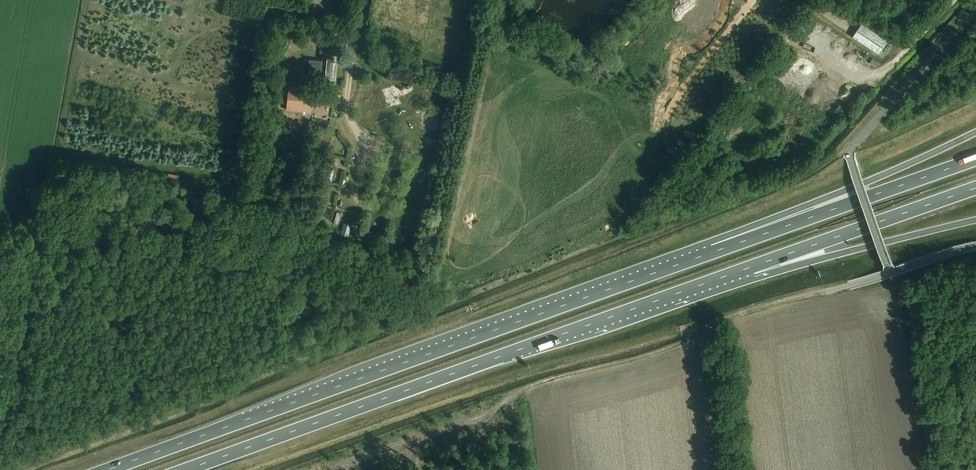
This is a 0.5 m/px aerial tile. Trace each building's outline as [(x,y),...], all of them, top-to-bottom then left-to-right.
[(880,55),(890,41),(863,23),(854,37),(880,55)] [(335,80),(337,63),(334,63),(334,59),(324,58),(323,61),(320,61),(318,79),(335,80)] [(879,62),(873,58),(870,63),(876,66),(879,62)] [(289,86),(287,110),(311,113),(313,89),(303,88),(304,84),(295,83),(295,87),(289,86)] [(316,103),(324,105),(324,103),(336,105),(338,94),(318,91),(316,103)] [(317,132),(315,140),(330,143),(332,135),(317,132)] [(369,228),(366,236),(377,240),(380,232),(369,228)]
